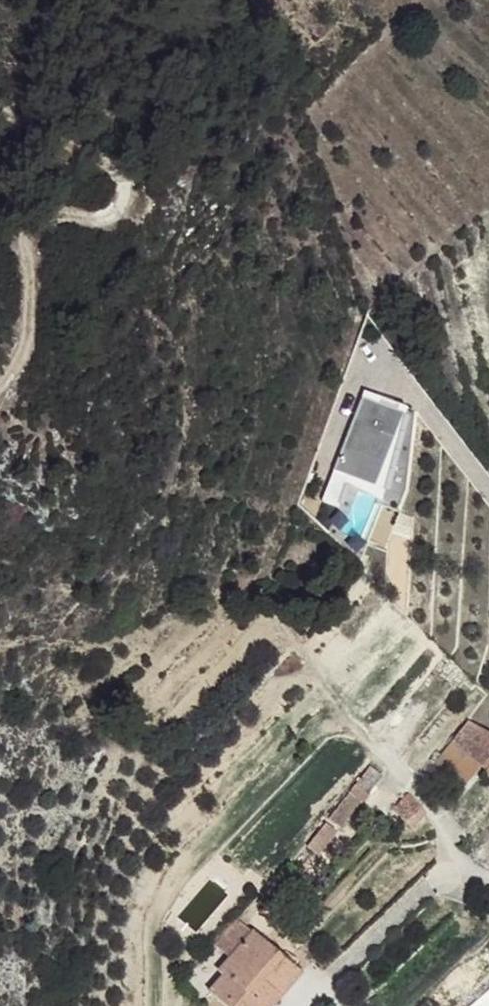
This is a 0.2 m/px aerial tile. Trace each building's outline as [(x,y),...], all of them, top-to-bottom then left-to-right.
[(454,732),(484,762),(488,757),(488,730),(472,715),(454,732)] [(463,785),(484,762),(454,732),(433,755),(463,785)] [(368,763),(346,783),(360,794),(380,775),(368,763)] [(346,783),(321,810),(335,821),(360,794),(346,783)] [(391,808),(410,826),(424,813),(403,794),(391,808)] [(317,816),(298,836),(309,846),(329,826),(317,816)] [(224,1005),(247,1005),(268,945),(251,932),(203,986),(224,1005)] [(247,1005),(269,1005),(279,994),(268,985),(288,963),(268,945),(247,1005)] [(268,985),(279,994),(298,972),(288,963),(268,985)]
